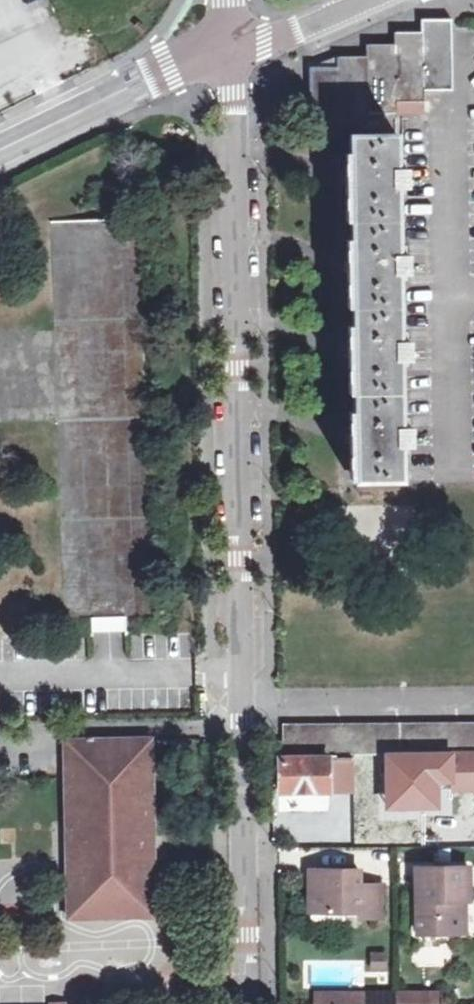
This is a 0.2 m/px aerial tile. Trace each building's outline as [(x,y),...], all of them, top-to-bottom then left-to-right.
[(314,138),(333,137),(343,137),(342,126),(370,126),(370,113),(397,113),(398,101),(426,100),(426,89),(453,88),(453,20),(424,20),(424,32),(396,32),(397,45),(369,45),(369,57),(341,57),(341,69),(313,69),(314,138)] [(408,167),(398,167),(397,134),(350,135),(353,261),(355,416),(357,480),(403,479),(403,446),(413,446),(412,424),(403,425),(402,360),(411,360),(411,341),(402,341),(401,274),(409,274),(409,254),(400,254),(399,187),(408,187),(408,167)] [(60,421),(66,620),(110,619),(155,618),(154,572),(147,366),(142,218),(53,221),(56,329),(0,331),(0,423),(60,421)] [(279,741),(280,755),(389,755),(400,755),(473,753),(473,722),(466,722),(284,724),(284,741),(279,741)] [(67,739),(68,778),(70,918),(157,916),(153,737),(67,739)] [(400,755),(401,778),(395,778),(395,800),(421,800),(421,806),(439,806),(439,785),(452,785),(452,789),(473,789),(473,753),(400,755)] [(400,755),(389,755),(389,778),(395,778),(401,778),(400,755)] [(332,791),(332,772),(331,758),(282,758),(282,792),(332,791)] [(419,936),(467,936),(467,899),(472,899),(472,867),(418,867),(419,936)] [(350,913),(349,870),(312,870),(312,912),(350,913)] [(364,870),(349,870),(350,913),(361,913),(362,919),(378,919),(378,885),(364,884),(364,870)] [(369,969),(384,969),(385,953),(369,952),(369,969)] [(318,993),(318,1003),(383,1003),(383,994),(318,993)] [(383,994),(383,1003),(416,1003),(416,994),(383,994)] [(416,994),(416,1003),(434,1003),(434,995),(416,994)]
